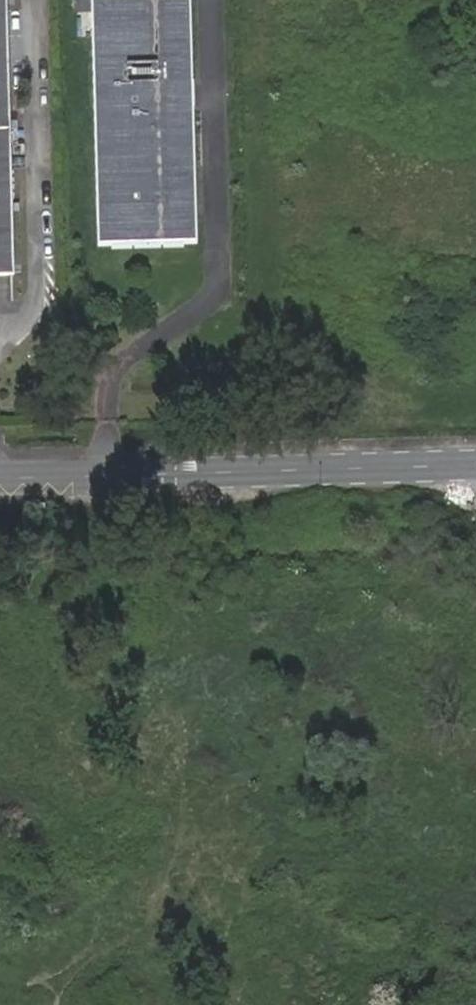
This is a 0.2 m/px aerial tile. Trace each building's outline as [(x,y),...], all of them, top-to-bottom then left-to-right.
[(14,276),(7,0),(0,0),(0,276),(14,276)] [(98,249),(198,246),(191,0),(92,0),(98,249)]
